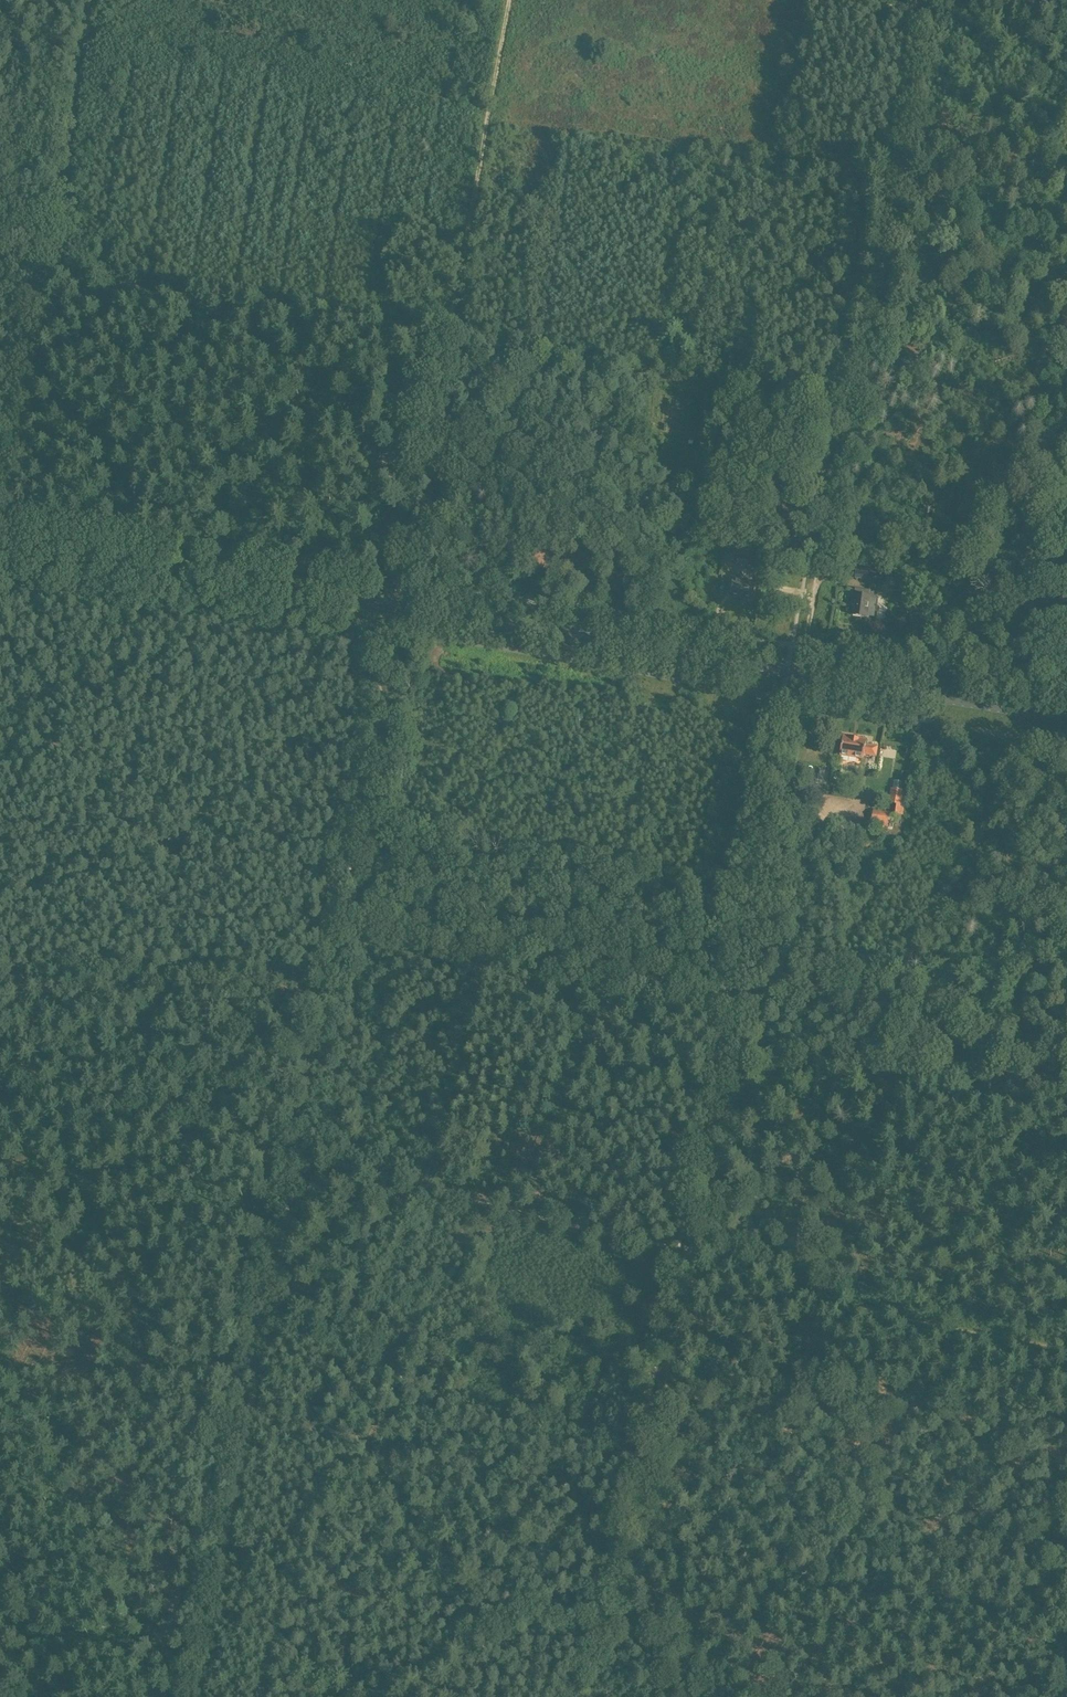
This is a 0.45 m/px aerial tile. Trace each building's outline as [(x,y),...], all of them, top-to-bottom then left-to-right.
[(747,565),(750,549),(750,547),(741,546),(741,548),(725,545),(724,554),(731,555),(730,562),(747,565)] [(871,577),(879,578),(880,569),(856,566),(855,577),(870,579),(871,577)] [(732,580),(730,595),(752,598),(755,583),(732,580)] [(855,589),(854,594),(853,594),(851,606),(853,607),(852,615),(867,617),(867,616),(874,617),(876,599),(869,598),(870,591),(855,589)] [(878,746),(866,744),(866,740),(842,736),(839,755),(863,759),(864,755),(876,757),(878,746)] [(841,780),(841,770),(832,770),(832,780),(841,780)] [(895,814),(901,815),(905,791),(891,789),(889,802),(896,803),(895,814)] [(874,813),(872,822),(888,825),(889,815),(874,813)]
